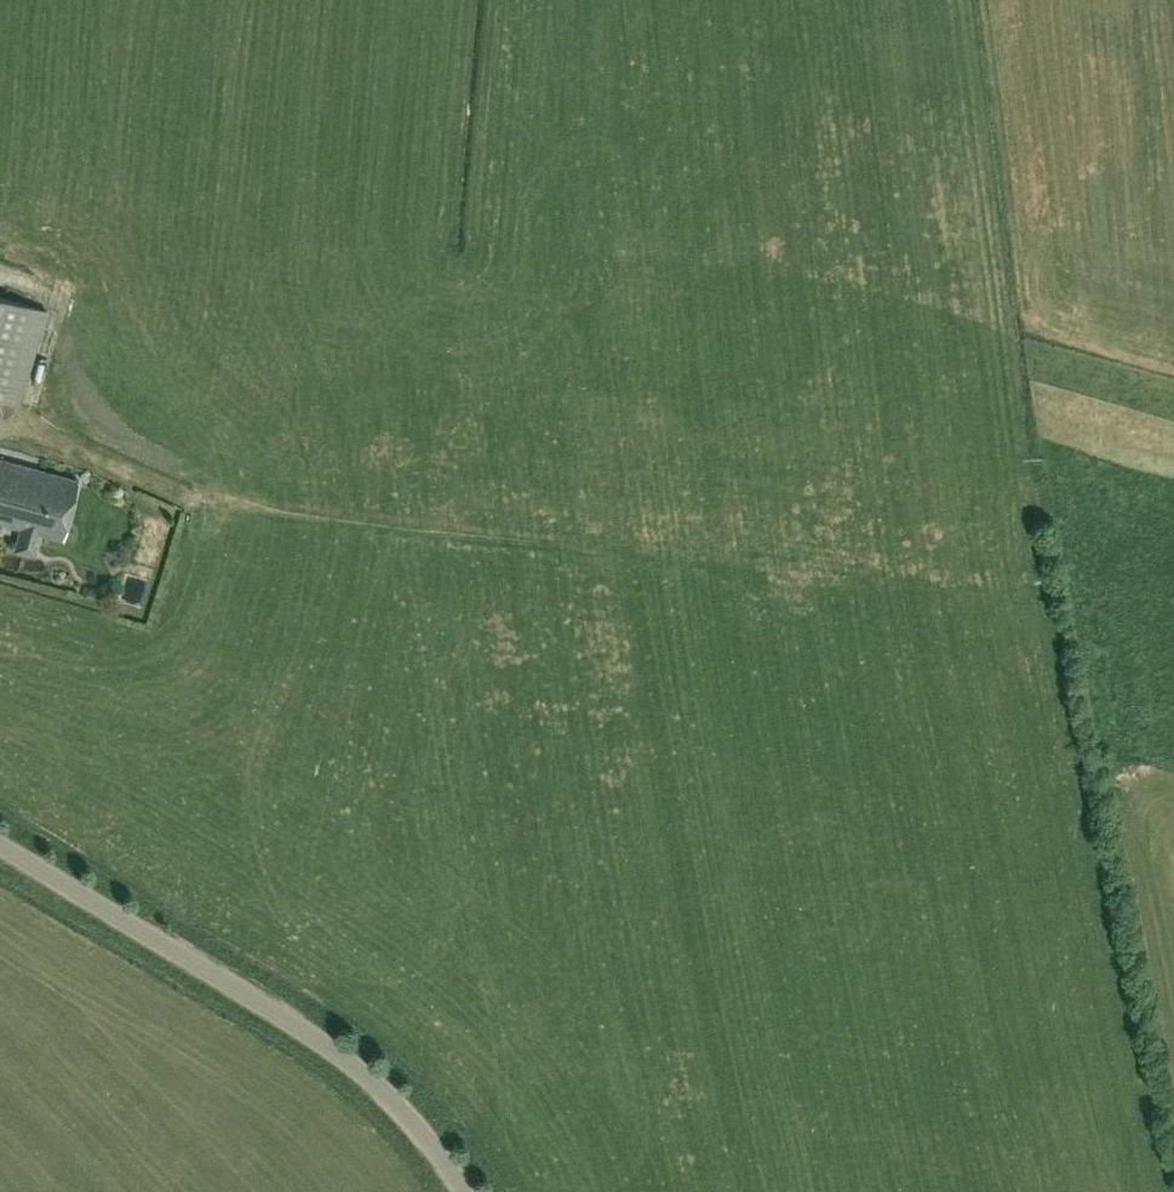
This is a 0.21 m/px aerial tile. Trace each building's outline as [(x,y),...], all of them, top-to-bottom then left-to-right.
[(19,403),(47,310),(0,296),(0,397),(19,403)] [(64,538),(79,480),(0,458),(0,521),(64,538)]
